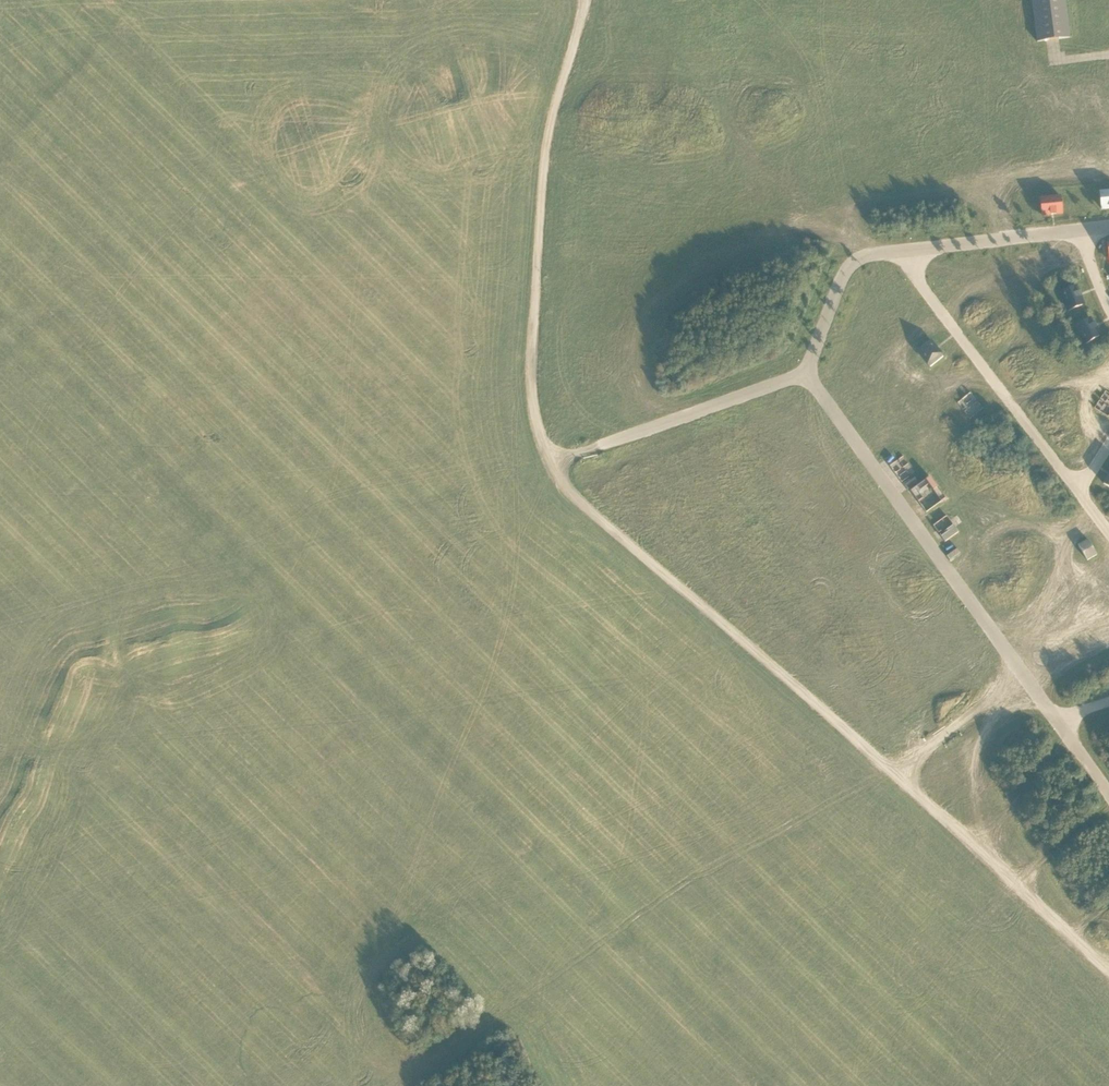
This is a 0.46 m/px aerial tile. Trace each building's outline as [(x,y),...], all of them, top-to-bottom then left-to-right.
[(1066,0),(1044,0),(1032,1),(1037,42),(1070,38),(1066,0)] [(1099,191),(1101,210),(1108,210),(1108,190),(1099,191)] [(1062,214),(1061,195),(1039,197),(1041,216),(1062,214)] [(1085,304),(1077,285),(1059,292),(1067,312),(1085,304)] [(1101,335),(1090,317),(1074,327),(1085,345),(1101,335)] [(943,357),(931,339),(917,349),(929,366),(943,357)] [(1108,414),(1108,393),(1106,391),(1096,405),(1108,414)] [(973,393),(961,400),(970,416),(983,409),(973,393)] [(918,495),(932,488),(927,478),(913,485),(918,495)] [(933,525),(943,542),(957,533),(947,516),(933,525)] [(1087,560),(1096,555),(1087,539),(1078,545),(1087,560)]
